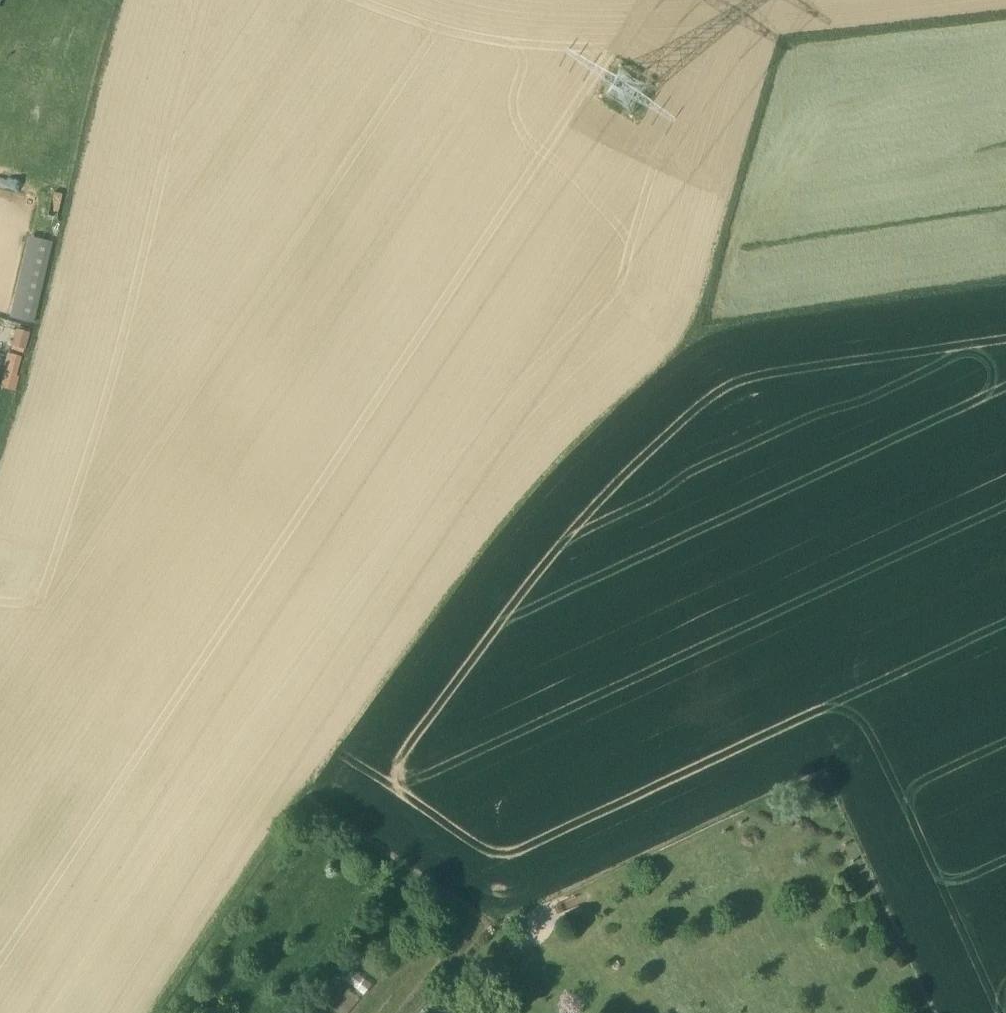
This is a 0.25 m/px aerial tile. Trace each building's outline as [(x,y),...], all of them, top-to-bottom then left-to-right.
[(47,239),(21,235),(10,318),(35,321),(47,239)] [(31,332),(18,329),(13,347),(27,351),(31,332)] [(21,356),(7,352),(0,379),(0,387),(15,391),(19,376),(16,375),(21,356)] [(327,973),(315,988),(323,994),(335,979),(327,973)]
